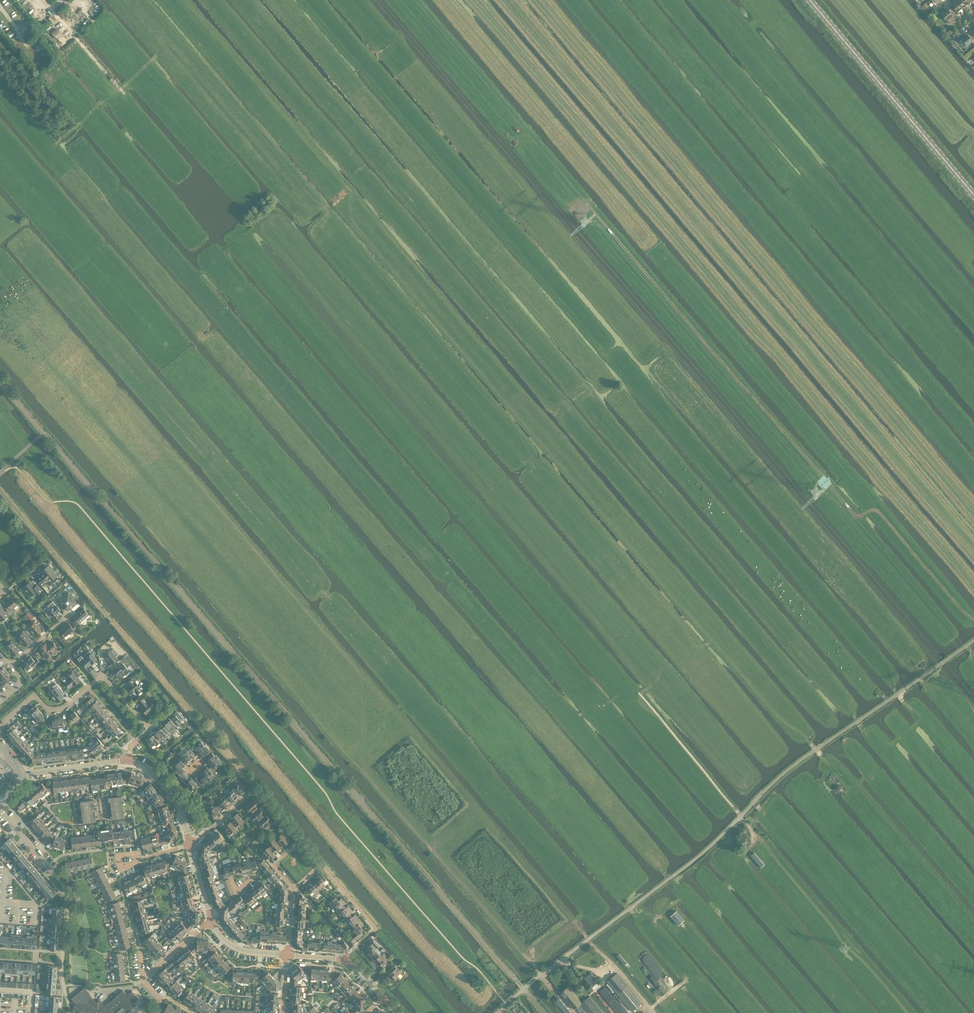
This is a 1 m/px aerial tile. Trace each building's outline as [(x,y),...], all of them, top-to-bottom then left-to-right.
[(954,8),(951,10),(958,18),(958,17),(956,15),(959,13),(958,12),(963,8),(957,1),(952,5),(954,8)] [(942,14),(947,20),(950,24),(958,18),(951,10),(949,11),(947,9),(942,14)] [(971,39),(973,37),(968,31),(964,26),(959,30),(964,37),(960,40),(964,45),(965,44),(967,46),(973,41),(971,39)] [(35,34),(33,31),(26,36),(29,39),(35,34)] [(52,571),(53,570),(49,565),(42,571),(44,574),(37,580),(41,585),(48,579),(49,580),(50,581),(56,576),(52,571)] [(37,585),(34,588),(29,582),(23,588),(30,597),(33,594),(34,596),(38,592),(39,593),(42,591),(37,585)] [(68,611),(78,603),(68,591),(58,600),(62,604),(60,605),(63,608),(65,607),(68,611)] [(13,608),(17,605),(11,598),(5,603),(8,606),(6,608),(7,610),(11,614),(11,615),(16,611),(13,608)] [(56,605),(52,601),(47,606),(50,609),(45,614),(49,618),(51,616),(54,620),(60,615),(58,612),(60,610),(56,605)] [(5,612),(0,607),(0,619),(2,621),(8,616),(9,617),(11,614),(7,610),(5,612)] [(87,619),(90,616),(83,608),(73,616),(76,620),(73,622),(78,627),(81,625),(79,623),(85,618),(87,619)] [(37,628),(39,626),(34,621),(32,623),(33,624),(28,628),(35,636),(40,632),(37,628)] [(73,624),(71,626),(69,623),(59,632),(66,639),(70,635),(69,634),(73,630),(75,632),(78,629),(73,624)] [(26,638),(28,636),(23,630),(21,633),(22,634),(17,638),(24,646),(29,642),(26,638)] [(14,648),(16,646),(12,641),(9,643),(10,644),(5,648),(12,656),(17,652),(14,648)] [(52,651),(57,647),(52,641),(47,645),(45,643),(39,649),(46,658),(53,653),(52,651)] [(112,664),(118,659),(111,650),(104,656),(112,664)] [(83,664),(85,666),(86,667),(90,663),(91,664),(97,660),(94,655),(95,654),(95,653),(95,652),(94,651),(93,652),(91,653),(91,652),(91,653),(90,651),(84,655),(85,657),(86,658),(84,660),(81,656),(77,659),(82,665),(83,664)] [(36,657),(34,660),(31,656),(22,664),(27,670),(32,666),(34,668),(41,662),(36,657)] [(121,677),(129,671),(122,662),(112,671),(115,674),(117,672),(121,677)] [(77,676),(79,674),(75,669),(69,674),(70,675),(67,677),(69,680),(65,683),(69,687),(72,684),(74,686),(80,680),(77,677),(77,676)] [(10,675),(7,671),(0,677),(0,681),(2,683),(3,681),(4,681),(6,683),(11,679),(9,677),(10,675)] [(135,681),(134,681),(132,678),(127,683),(129,685),(125,690),(130,696),(135,692),(137,694),(142,690),(139,687),(140,687),(135,681)] [(60,692),(62,691),(56,684),(53,687),(54,688),(49,693),(57,702),(63,697),(60,694),(60,692)] [(95,702),(91,698),(76,711),(80,715),(81,713),(82,712),(84,710),(83,708),(85,707),(87,707),(88,708),(90,707),(89,707),(95,702)] [(150,702),(148,703),(143,698),(138,702),(143,708),(141,709),(146,714),(154,707),(150,702)] [(99,703),(98,704),(96,701),(95,702),(89,707),(90,707),(93,711),(101,704),(100,704),(99,703)] [(101,706),(102,705),(101,704),(93,711),(96,715),(103,709),(101,707),(101,706)] [(37,708),(35,709),(33,707),(28,711),(30,714),(29,715),(33,719),(41,712),(37,708)] [(106,712),(105,712),(103,709),(96,715),(98,717),(96,719),(98,721),(100,719),(108,712),(107,712),(106,712)] [(73,724),(80,718),(74,711),(70,715),(71,717),(69,719),(73,724)] [(178,714),(179,713),(177,711),(172,715),(173,717),(170,719),(176,726),(177,727),(182,722),(181,721),(184,718),(182,715),(180,716),(178,714)] [(41,712),(33,719),(30,721),(33,726),(36,723),(38,722),(40,725),(45,720),(42,718),(44,716),(41,712)] [(109,715),(109,713),(108,712),(100,719),(104,723),(110,718),(108,715),(109,715)] [(66,719),(63,720),(63,717),(57,718),(59,729),(64,728),(64,730),(68,729),(66,719)] [(53,729),(59,729),(57,718),(52,719),(52,721),(49,722),(50,728),(53,728),(53,729)] [(113,720),(110,718),(104,723),(107,727),(115,721),(114,720),(113,720)] [(170,719),(169,718),(163,723),(164,724),(162,726),(169,734),(174,729),(177,727),(176,726),(170,719)] [(116,723),(116,721),(115,721),(107,727),(110,731),(111,732),(116,727),(117,726),(115,723),(116,723)] [(10,739),(17,733),(11,726),(6,731),(8,733),(6,735),(10,739)] [(164,739),(169,734),(162,726),(160,728),(159,727),(153,732),(154,733),(160,739),(162,737),(164,739)] [(120,731),(116,727),(111,732),(110,731),(109,732),(111,734),(110,737),(108,738),(107,737),(105,739),(103,739),(102,740),(105,744),(107,742),(120,731)] [(13,743),(20,737),(17,733),(10,739),(13,743)] [(160,739),(154,733),(151,736),(150,735),(145,739),(147,741),(148,741),(150,743),(148,744),(151,747),(154,744),(156,746),(161,741),(160,739)] [(24,741),(20,737),(13,743),(17,747),(24,741)] [(100,749),(104,745),(98,738),(94,742),(100,749)] [(20,751),(28,744),(25,740),(24,741),(17,747),(20,751)] [(205,744),(204,745),(201,741),(194,747),(200,754),(203,757),(204,756),(206,758),(212,753),(213,752),(211,750),(210,750),(207,747),(208,747),(205,744)] [(95,753),(100,749),(94,742),(89,746),(92,753),(94,751),(95,753)] [(31,749),(32,748),(28,744),(20,751),(24,755),(31,749)] [(89,753),(92,753),(89,746),(83,747),(84,756),(89,755),(89,753)] [(191,759),(196,755),(189,748),(187,750),(186,750),(183,752),(184,753),(179,757),(185,763),(188,761),(189,762),(192,760),(191,759)] [(34,753),(31,749),(24,755),(28,759),(29,758),(32,760),(34,753)] [(36,762),(41,762),(40,753),(34,753),(32,760),(35,760),(36,762)] [(215,756),(212,753),(206,758),(208,760),(208,761),(207,762),(210,764),(211,766),(208,768),(212,773),(216,770),(215,769),(218,766),(217,765),(221,761),(217,757),(216,759),(214,757),(215,756)] [(183,768),(185,766),(179,759),(177,761),(174,764),(176,766),(172,769),(176,773),(176,772),(178,774),(177,775),(180,777),(184,773),(183,771),(185,770),(183,768)] [(208,768),(207,767),(204,770),(202,772),(203,773),(201,775),(199,773),(195,778),(201,785),(201,784),(203,783),(204,784),(208,781),(210,784),(212,781),(211,780),(215,776),(212,773),(208,768)] [(125,776),(122,777),(121,772),(115,773),(117,784),(125,783),(125,776)] [(133,784),(137,774),(131,772),(130,776),(125,776),(125,783),(128,783),(133,784)] [(140,780),(142,776),(137,774),(133,784),(138,786),(140,788),(144,784),(142,781),(140,780)] [(838,794),(843,790),(830,774),(825,778),(838,794)] [(191,778),(190,779),(188,777),(184,781),(184,782),(186,784),(187,784),(188,786),(187,787),(190,791),(194,787),(195,789),(198,786),(199,787),(201,785),(201,784),(201,785),(195,778),(193,780),(191,778)] [(241,787),(243,786),(240,782),(236,786),(235,784),(232,787),(233,788),(231,789),(237,796),(241,793),(242,795),(245,793),(245,792),(246,791),(244,789),(243,789),(241,787)] [(45,785),(44,786),(41,783),(37,786),(44,795),(49,791),(54,790),(53,784),(45,785)] [(145,795),(153,787),(150,783),(146,786),(144,784),(140,788),(145,795)] [(40,798),(44,795),(37,786),(33,790),(40,798)] [(149,799),(157,792),(153,787),(145,795),(149,799)] [(231,789),(230,789),(227,791),(228,793),(226,795),(225,794),(223,796),(229,803),(232,800),(234,802),(237,800),(237,799),(238,798),(237,796),(231,789)] [(36,802),(40,798),(33,790),(29,793),(36,802)] [(152,803),(161,796),(157,792),(149,799),(152,803)] [(32,805),(36,802),(29,793),(25,797),(30,803),(32,805)] [(25,797),(23,794),(19,798),(26,806),(30,803),(25,797)] [(124,818),(122,802),(121,796),(108,798),(111,820),(124,818)] [(162,801),(164,800),(161,796),(152,803),(157,808),(166,806),(162,801)] [(226,806),(229,803),(223,796),(221,798),(221,799),(219,801),(218,800),(214,802),(215,803),(221,810),(222,812),(224,810),(224,811),(227,808),(226,806)] [(19,812),(26,806),(19,798),(14,802),(17,805),(15,807),(19,812)] [(254,805),(257,803),(253,799),(245,806),(248,810),(250,809),(253,812),(258,808),(255,806),(254,805)] [(96,821),(94,805),(93,800),(80,801),(83,823),(96,821)] [(218,813),(221,810),(215,803),(213,805),(212,804),(209,807),(211,808),(207,811),(207,812),(210,815),(211,813),(213,815),(212,816),(214,819),(216,817),(216,818),(219,815),(218,813)] [(159,814),(169,810),(167,805),(166,806),(157,808),(159,814)] [(263,811),(259,807),(258,808),(253,812),(251,814),(254,818),(252,820),(255,824),(257,822),(263,817),(263,816),(261,814),(260,815),(260,814),(263,811)] [(172,813),(170,813),(169,810),(159,814),(160,819),(173,815),(172,813)] [(240,825),(244,821),(237,813),(233,816),(235,819),(234,820),(231,822),(235,827),(235,826),(239,823),(240,825)] [(269,818),(266,815),(266,814),(263,816),(263,817),(257,822),(261,826),(262,825),(267,831),(272,826),(268,822),(267,823),(266,821),(269,818)] [(33,826),(41,819),(38,815),(29,822),(33,826)] [(171,818),(174,817),(173,815),(160,819),(162,824),(166,823),(167,826),(173,824),(173,821),(172,821),(171,818)] [(35,832),(45,823),(41,819),(33,826),(35,829),(33,830),(35,832)] [(231,822),(230,821),(227,824),(229,827),(228,828),(225,830),(229,835),(233,831),(234,833),(238,829),(235,826),(235,827),(231,822)] [(40,835),(48,827),(45,823),(35,832),(36,834),(38,832),(40,835)] [(174,831),(175,830),(173,824),(167,826),(168,828),(165,832),(175,838),(177,833),(174,831)] [(49,838),(54,834),(48,827),(40,835),(44,839),(47,836),(49,838)] [(285,844),(291,840),(283,831),(274,839),(280,846),(283,844),(282,843),(283,842),(285,844)] [(172,843),(175,838),(165,832),(162,837),(161,838),(162,844),(168,842),(169,841),(172,843)] [(218,845),(225,839),(218,832),(212,837),(217,843),(218,845)] [(61,837),(55,836),(54,834),(49,838),(52,842),(53,842),(52,846),(57,848),(61,837)] [(161,838),(158,839),(156,834),(151,836),(154,846),(159,845),(162,844),(161,838)] [(151,847),(154,846),(151,836),(146,837),(150,853),(153,852),(151,847)] [(212,837),(211,836),(208,839),(209,840),(206,843),(211,848),(217,843),(212,837)] [(62,850),(66,839),(61,837),(57,848),(62,850)] [(148,853),(150,853),(146,837),(140,839),(143,849),(146,848),(148,853)] [(6,848),(13,842),(10,838),(2,844),(6,848)] [(274,839),(274,838),(270,842),(272,844),(268,847),(267,846),(275,855),(272,852),(275,850),(274,849),(275,848),(277,850),(281,847),(280,846),(274,839)] [(16,846),(13,842),(6,848),(9,852),(16,846)] [(209,850),(211,848),(206,843),(202,846),(201,851),(209,852),(209,850)] [(13,856),(20,850),(16,846),(9,852),(13,856)] [(269,860),(271,858),(264,849),(262,851),(263,853),(261,855),(265,859),(267,857),(269,860)] [(16,860),(23,854),(20,850),(13,856),(16,860)] [(208,855),(209,852),(201,851),(201,856),(203,860),(203,861),(209,858),(208,855)] [(19,864),(26,858),(23,854),(16,860),(19,864)] [(175,868),(181,858),(176,856),(174,859),(173,858),(167,860),(169,866),(171,865),(175,868)] [(91,857),(85,858),(87,868),(91,867),(92,869),(95,869),(95,868),(95,866),(93,866),(91,857)] [(22,868),(30,862),(26,858),(19,864),(22,868)] [(88,871),(87,868),(85,858),(78,860),(81,870),(85,869),(86,872),(88,871)] [(159,862),(156,863),(154,858),(152,859),(157,874),(162,873),(159,862)] [(184,864),(186,861),(181,858),(175,868),(180,871),(181,872),(187,871),(185,865),(184,864)] [(213,861),(211,862),(209,858),(203,861),(203,860),(201,861),(203,865),(204,865),(205,868),(212,866),(214,865),(213,861)] [(254,868),(258,867),(255,858),(250,859),(247,861),(248,863),(250,870),(250,871),(254,870),(254,868)] [(151,876),(157,874),(152,859),(150,860),(151,865),(148,865),(151,876)] [(81,873),(81,870),(78,860),(72,861),(74,871),(78,870),(79,873),(81,873)] [(166,867),(169,866),(167,860),(164,860),(164,861),(159,862),(162,873),(167,871),(166,867)] [(263,860),(261,861),(259,860),(257,862),(258,864),(263,871),(268,866),(263,860)] [(75,874),(74,871),(72,861),(65,863),(67,873),(72,871),(73,875),(75,874)] [(248,863),(247,861),(239,863),(242,870),(241,870),(243,874),(247,872),(246,871),(250,870),(248,863)] [(26,872),(33,866),(30,862),(22,868),(26,872)] [(234,872),(232,866),(231,863),(223,866),(226,875),(234,872)] [(234,872),(241,870),(242,870),(239,863),(232,866),(234,872)] [(148,865),(145,866),(145,864),(142,865),(146,878),(151,876),(148,865)] [(29,876),(36,870),(33,866),(26,872),(29,876)] [(215,874),(212,866),(205,868),(208,876),(212,874),(215,874)] [(95,878),(104,873),(101,867),(92,871),(94,876),(91,877),(92,879),(95,878)] [(272,868),(271,869),(270,867),(262,874),(263,876),(266,873),(268,876),(274,872),(275,871),(272,868)] [(32,879),(39,873),(36,870),(29,876),(32,879)] [(190,873),(188,874),(187,871),(181,872),(182,875),(177,877),(179,882),(189,879),(188,876),(191,876),(190,873)] [(276,875),(274,872),(268,876),(273,882),(273,883),(279,878),(280,877),(277,874),(276,875)] [(36,883),(43,877),(39,873),(32,879),(36,883)] [(98,884),(107,879),(104,873),(95,878),(97,882),(94,883),(95,885),(98,884)] [(142,885),(147,883),(142,873),(137,876),(142,885)] [(328,881),(326,879),(321,873),(316,877),(319,880),(315,883),(321,889),(326,885),(324,884),(328,881)] [(215,882),(212,874),(208,876),(205,876),(208,884),(215,882)] [(137,876),(134,877),(133,875),(131,876),(137,888),(142,885),(137,876)] [(132,891),(137,888),(131,876),(129,877),(130,879),(127,881),(132,891)] [(39,887),(46,881),(43,877),(36,883),(39,887)] [(281,881),(279,878),(273,883),(273,882),(271,884),(274,887),(276,886),(279,889),(285,883),(282,880),(281,881)] [(98,891),(101,890),(110,885),(107,879),(98,884),(100,887),(97,889),(98,891)] [(180,887),(191,884),(189,879),(179,882),(180,887)] [(42,891),(49,885),(46,881),(39,887),(42,891)] [(127,893),(132,891),(127,881),(122,883),(127,893)] [(218,885),(216,885),(215,882),(208,884),(211,892),(220,889),(218,885)] [(265,891),(268,888),(263,883),(257,888),(262,894),(261,894),(263,896),(266,893),(265,891)] [(287,887),(288,886),(285,883),(279,889),(280,890),(280,893),(287,893),(288,888),(287,887)] [(315,883),(312,886),(309,883),(305,887),(311,895),(315,892),(316,893),(321,889),(315,883)] [(182,892),(192,889),(191,884),(180,887),(182,892)] [(46,895),(53,889),(49,885),(42,891),(46,895)] [(104,896),(113,891),(110,885),(101,890),(103,894),(100,895),(101,897),(104,896)] [(261,894),(262,894),(257,888),(251,894),(256,899),(261,894)] [(49,899),(56,893),(53,889),(46,895),(49,899)] [(195,892),(193,892),(192,889),(182,892),(183,897),(183,898),(190,896),(196,894),(195,892)] [(221,892),(220,889),(211,892),(213,899),(220,897),(219,893),(221,892)] [(107,901),(116,897),(113,891),(104,896),(106,900),(103,901),(104,903),(107,902),(107,901)] [(251,894),(250,892),(247,895),(248,897),(245,899),(251,906),(257,901),(256,899),(251,894)] [(304,901),(306,899),(300,892),(297,895),(298,896),(297,897),(296,903),(299,903),(304,903),(304,901)] [(287,902),(287,893),(280,893),(280,897),(277,896),(277,901),(284,901),(287,902)] [(335,897),(337,896),(334,893),(330,898),(332,900),(329,903),(333,907),(334,906),(337,909),(342,905),(345,903),(341,898),(338,900),(335,897)] [(192,901),(190,896),(183,898),(183,897),(180,898),(181,904),(192,901)] [(243,906),(246,903),(240,896),(234,901),(238,907),(240,909),(243,906)] [(223,903),(221,900),(220,897),(213,899),(215,904),(218,907),(223,903)] [(133,907),(144,904),(142,899),(130,902),(130,905),(133,904),(133,907)] [(234,901),(233,900),(230,903),(231,904),(228,906),(231,910),(232,912),(238,907),(234,901)] [(188,908),(193,906),(192,901),(181,904),(183,909),(188,908)] [(111,911),(120,909),(118,902),(109,904),(110,909),(107,910),(108,912),(111,911)] [(132,913),(145,910),(144,904),(133,907),(134,910),(132,911),(132,913)] [(228,906),(226,904),(222,908),(222,914),(229,914),(229,912),(231,910),(228,906)] [(345,908),(342,905),(337,909),(336,911),(340,916),(341,914),(344,917),(349,913),(352,911),(348,906),(345,908)] [(195,912),(195,910),(194,906),(193,906),(188,908),(189,911),(188,917),(199,918),(199,912),(195,912)] [(277,909),(274,908),(274,913),(276,913),(276,917),(283,917),(285,917),(285,913),(283,913),(284,909),(277,909)] [(112,918),(122,915),(120,909),(111,911),(112,916),(109,916),(109,919),(112,918)] [(298,911),(297,911),(297,915),(298,915),(298,919),(305,919),(306,911),(298,911)] [(677,911),(671,916),(678,925),(684,920),(677,911)] [(352,917),(349,913),(344,917),(343,919),(347,924),(348,922),(351,925),(359,919),(355,914),(352,917)] [(229,917),(229,914),(222,914),(221,919),(225,923),(230,918),(229,917)] [(114,924),(123,922),(122,915),(112,918),(114,922),(110,923),(111,925),(114,924)] [(135,923),(148,920),(147,915),(136,918),(137,921),(134,921),(135,923)] [(199,923),(199,918),(188,917),(188,923),(186,924),(191,929),(195,925),(195,923),(199,923)] [(283,925),(283,917),(276,917),(276,920),(273,920),(273,925),(283,925)] [(230,929),(235,924),(230,918),(225,923),(230,929)] [(305,923),(305,919),(298,919),(297,927),(307,928),(307,923),(305,923)] [(360,926),(363,923),(359,919),(351,925),(354,929),(353,930),(357,935),(353,938),(351,935),(349,938),(353,943),(363,934),(361,932),(363,929),(360,926)] [(116,931),(125,928),(123,922),(114,924),(115,928),(112,929),(113,932),(116,931)] [(186,924),(184,926),(181,922),(177,926),(184,934),(188,930),(188,931),(191,929),(186,924)] [(235,935),(241,930),(235,924),(230,929),(229,930),(232,933),(233,932),(235,935)] [(140,934),(151,931),(149,925),(139,928),(140,934)] [(182,936),(184,934),(177,926),(173,929),(181,939),(183,938),(182,936)] [(118,937),(127,935),(125,928),(116,931),(117,935),(114,936),(114,938),(118,937)] [(179,941),(181,939),(173,929),(168,933),(175,941),(178,939),(179,941)] [(245,932),(243,933),(241,930),(235,935),(241,941),(242,940),(246,937),(246,936),(248,935),(245,932)] [(269,931),(260,930),(260,932),(260,935),(260,940),(267,940),(268,940),(268,933),(269,931)] [(277,931),(276,931),(272,931),(272,934),(268,933),(268,940),(267,940),(267,942),(272,942),(272,941),(275,941),(276,941),(276,934),(277,931)] [(260,935),(260,932),(256,932),(256,935),(252,935),(252,937),(252,942),(260,942),(260,940),(260,935)] [(147,945),(155,938),(152,934),(144,941),(147,945)] [(284,934),(276,934),(276,941),(275,941),(275,942),(280,943),(280,941),(284,942),(284,934)] [(119,944),(129,941),(127,935),(118,937),(119,941),(116,942),(116,945),(119,944)] [(249,937),(248,935),(246,936),(246,937),(242,940),(246,944),(252,944),(252,942),(252,937),(249,937)] [(302,939),(302,937),(295,936),(294,942),(298,946),(303,941),(302,939)] [(159,942),(155,938),(147,945),(149,948),(147,949),(149,951),(159,942)] [(202,951),(203,940),(197,939),(197,943),(195,943),(191,947),(195,951),(196,950),(202,951)] [(208,943),(208,940),(203,940),(202,951),(208,951),(209,952),(214,948),(210,944),(208,943)] [(315,942),(315,949),(323,949),(323,942),(324,940),(319,940),(319,942),(315,942)] [(332,940),(327,940),(327,943),(323,942),(323,949),(331,950),(331,943),(332,943),(332,940)] [(121,950),(130,947),(129,941),(119,944),(120,948),(117,949),(115,949),(115,952),(118,951),(121,950)] [(307,943),(305,943),(303,941),(298,946),(301,950),(307,950),(307,948),(307,943)] [(376,948),(378,946),(374,941),(371,944),(369,942),(364,946),(366,948),(367,947),(370,950),(367,953),(371,958),(379,951),(376,948)] [(163,946),(159,942),(149,951),(151,953),(152,951),(154,953),(163,946)] [(344,951),(349,947),(344,942),(342,944),(339,943),(339,951),(339,952),(343,952),(343,951),(344,951)] [(158,958),(166,950),(163,946),(154,953),(158,958)] [(193,953),(195,951),(191,947),(188,949),(184,953),(191,961),(196,957),(193,953)] [(216,951),(214,948),(209,952),(211,955),(207,958),(211,962),(219,955),(216,951)] [(383,953),(382,954),(379,951),(371,958),(375,962),(379,960),(381,963),(380,964),(382,967),(387,963),(385,960),(388,958),(383,953)] [(110,962),(113,961),(123,960),(122,953),(112,954),(113,959),(109,960),(110,962)] [(187,964),(191,961),(184,953),(182,955),(180,953),(179,954),(187,964)] [(183,968),(187,964),(179,954),(177,956),(178,958),(176,960),(183,968)] [(214,966),(223,959),(219,955),(211,962),(214,966)] [(226,960),(225,961),(223,959),(214,966),(218,970),(228,962),(226,960)] [(114,968),(124,967),(123,960),(113,961),(113,966),(110,966),(110,968),(114,968)] [(228,965),(230,964),(228,962),(218,970),(222,975),(230,968),(228,965)] [(399,974),(400,972),(394,965),(386,972),(389,974),(390,973),(393,976),(390,979),(394,984),(402,977),(399,974)] [(302,967),(301,968),(299,966),(294,969),(302,978),(306,974),(308,974),(308,968),(302,967)] [(111,975),(114,975),(124,974),(124,967),(114,968),(114,972),(111,973),(111,975)] [(160,980),(168,973),(164,968),(156,976),(160,980)] [(311,968),(312,968),(308,968),(308,974),(311,974),(310,979),(316,979),(317,969),(311,968)] [(297,981),(302,978),(294,969),(290,973),(292,976),(291,977),(291,983),(297,983),(297,981)] [(328,974),(328,969),(322,969),(321,980),(330,980),(331,974),(328,974)] [(252,972),(252,970),(249,970),(249,983),(254,983),(255,978),(258,979),(258,972),(255,972),(252,972)] [(272,976),(267,971),(263,970),(263,973),(258,972),(258,979),(260,979),(263,983),(272,976)] [(591,972),(583,978),(591,986),(598,981),(591,972)] [(164,984),(172,977),(168,973),(160,980),(164,984)] [(336,985),(344,978),(340,973),(338,976),(337,974),(331,974),(330,980),(332,981),(336,985)] [(632,1011),(642,1003),(617,973),(607,981),(632,1011)] [(115,981),(125,980),(124,974),(114,975),(115,979),(112,979),(112,982),(116,981),(115,981)] [(272,976),(263,983),(267,987),(267,989),(273,990),(276,990),(276,983),(274,981),(275,980),(272,976)] [(175,981),(172,977),(164,984),(167,988),(169,987),(169,986),(175,981)] [(339,989),(348,982),(344,978),(336,985),(335,986),(338,990),(339,989)] [(173,990),(181,983),(177,979),(175,981),(169,986),(169,987),(173,990)] [(343,993),(351,986),(348,982),(339,989),(343,993)] [(176,995),(184,988),(181,983),(173,990),(176,995)] [(297,986),(297,983),(291,983),(291,986),(291,991),(301,992),(302,986),(297,986)] [(355,990),(351,986),(343,993),(347,997),(350,994),(352,996),(357,992),(355,990)] [(568,987),(561,993),(574,1009),(582,1002),(568,987)] [(72,999),(76,1004),(73,1007),(74,1007),(79,1012),(80,1012),(126,1012),(128,1012),(130,1011),(130,1010),(135,1005),(136,1006),(136,1005),(134,1003),(138,999),(139,999),(132,991),(127,995),(126,993),(125,993),(123,990),(116,996),(117,996),(110,1002),(109,1002),(105,1005),(100,999),(96,1003),(91,997),(89,994),(89,993),(85,988),(72,999)] [(273,993),(273,990),(267,989),(266,998),(277,999),(278,993),(273,993)] [(188,1003),(194,994),(189,991),(183,1000),(188,1003)] [(361,998),(361,997),(357,992),(352,996),(353,998),(353,1003),(364,1004),(364,998),(361,998)] [(191,1008),(198,997),(194,994),(188,1003),(191,1005),(189,1007),(191,1008)] [(589,996),(580,1004),(588,1012),(603,1012),(589,996)] [(197,1009),(203,1000),(198,997),(191,1008),(193,1009),(194,1007),(197,1009)] [(207,1003),(203,1000),(197,1009),(200,1011),(198,1012),(199,1012),(201,1012),(207,1003)] [(212,1006),(207,1003),(201,1012),(207,1012),(212,1006)] [(364,1004),(353,1003),(353,1009),(351,1010),(354,1012),(358,1012),(360,1011),(360,1009),(364,1010),(364,1004)] [(172,1007),(168,1004),(162,1012),(169,1012),(172,1007)] [(560,1007),(560,1008),(565,1012),(567,1012),(570,1011),(564,1004),(560,1007)]
